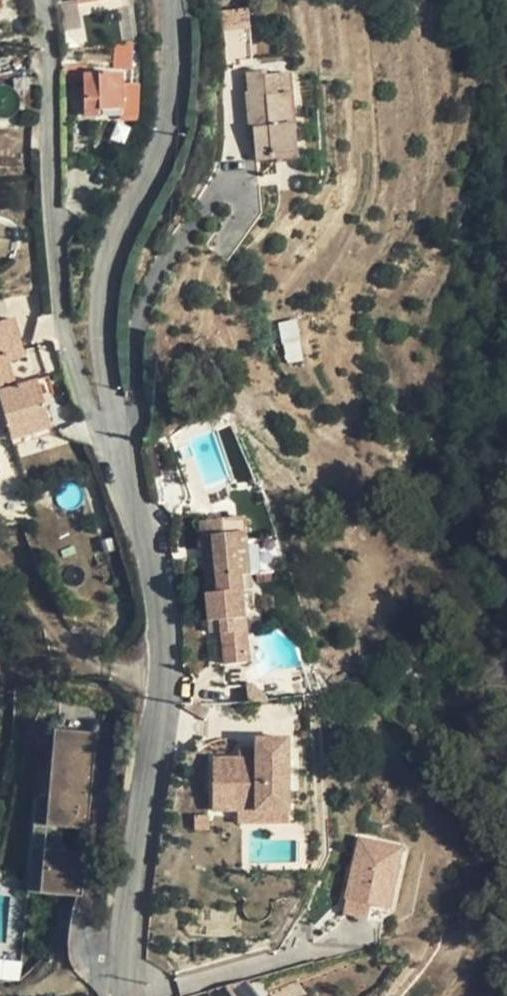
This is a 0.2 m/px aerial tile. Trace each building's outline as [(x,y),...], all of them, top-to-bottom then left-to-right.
[(76,9),(61,11),(67,47),(83,46),(76,9)] [(220,11),(221,30),(239,28),(250,28),(249,9),(220,11)] [(250,28),(239,28),(240,43),(251,42),(250,28)] [(132,42),(111,44),(114,70),(134,68),(132,42)] [(251,42),(240,43),(241,61),(252,60),(251,42)] [(71,57),(71,48),(62,48),(62,57),(71,57)] [(84,83),(84,75),(84,65),(61,65),(61,82),(84,83)] [(265,71),(248,72),(248,83),(249,92),(246,92),(249,125),(253,125),(254,142),(256,159),(273,158),(273,153),(298,150),(295,123),(292,124),(289,94),(284,94),(282,74),(266,75),(265,71)] [(98,108),(122,108),(122,112),(135,112),(137,86),(120,86),(120,75),(84,75),(84,83),(84,88),(84,97),(84,116),(98,116),(98,108)] [(19,97),(19,110),(33,110),(34,78),(19,77),(12,78),(14,88),(19,97)] [(136,121),(135,112),(122,112),(119,114),(119,121),(136,121)] [(277,322),(285,363),(303,360),(295,319),(277,322)] [(34,380),(0,390),(0,402),(10,438),(48,427),(34,380)] [(51,434),(48,427),(10,438),(12,445),(51,434)] [(245,518),(201,522),(202,537),(213,536),(216,558),(204,559),(206,579),(217,578),(241,576),(240,556),(249,555),(245,518)] [(213,536),(202,537),(204,559),(216,558),(213,536)] [(249,555),(240,556),(241,576),(251,575),(249,555)] [(251,575),(241,576),(243,590),(252,589),(251,575)] [(241,576),(217,578),(219,593),(207,594),(210,621),(221,620),(222,632),(222,633),(225,664),(249,662),(243,590),(241,576)] [(217,578),(206,579),(207,594),(219,593),(217,578)] [(221,620),(210,621),(211,632),(222,632),(221,620)] [(256,702),(313,695),(304,668),(274,672),(260,679),(254,684),(256,702)] [(46,824),(87,827),(94,731),(53,728),(46,824)] [(287,738),(255,738),(255,748),(255,758),(255,762),(244,763),(244,758),(238,758),(211,758),(212,810),(237,810),(287,809),(287,738)] [(238,748),(238,758),(244,758),(255,758),(255,748),(238,748)] [(33,795),(26,891),(83,895),(86,850),(60,848),(61,828),(45,827),(47,796),(33,795)] [(287,809),(237,810),(237,822),(288,821),(287,809)] [(346,904),(370,910),(387,915),(403,857),(362,846),(346,904)] [(370,910),(346,904),(343,917),(366,924),(370,910)] [(387,915),(370,910),(368,917),(386,922),(387,915)] [(22,958),(0,956),(0,980),(20,981),(22,958)]
